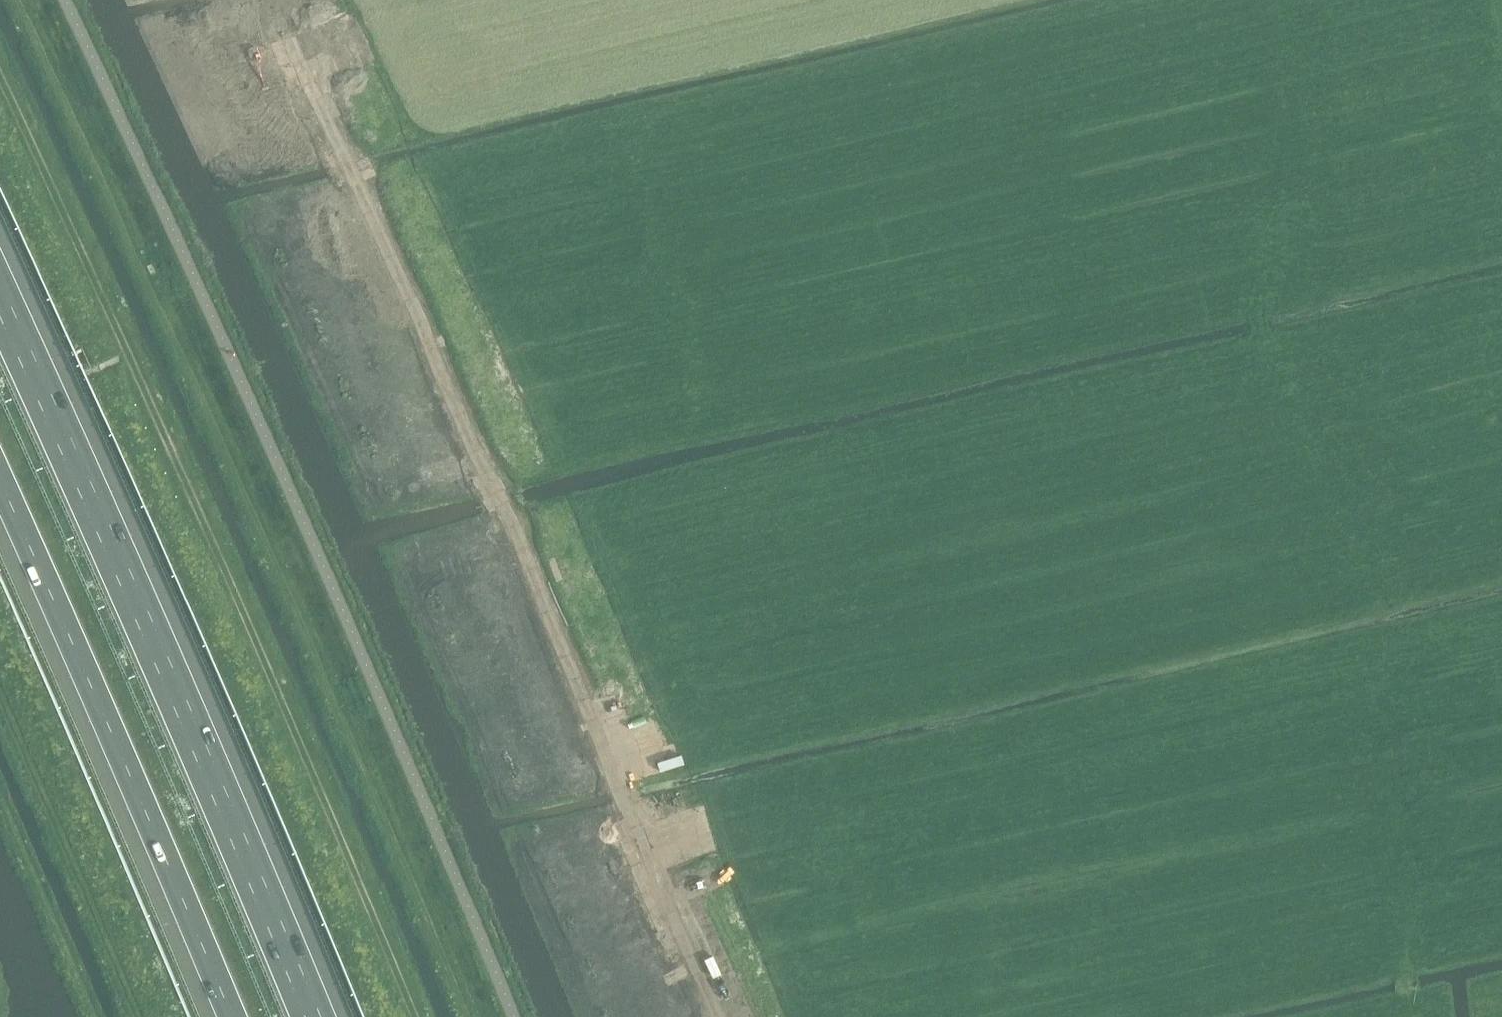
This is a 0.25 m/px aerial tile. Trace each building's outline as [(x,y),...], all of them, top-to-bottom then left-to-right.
[(82,347),(74,351),(83,371),(91,368),(82,347)]
